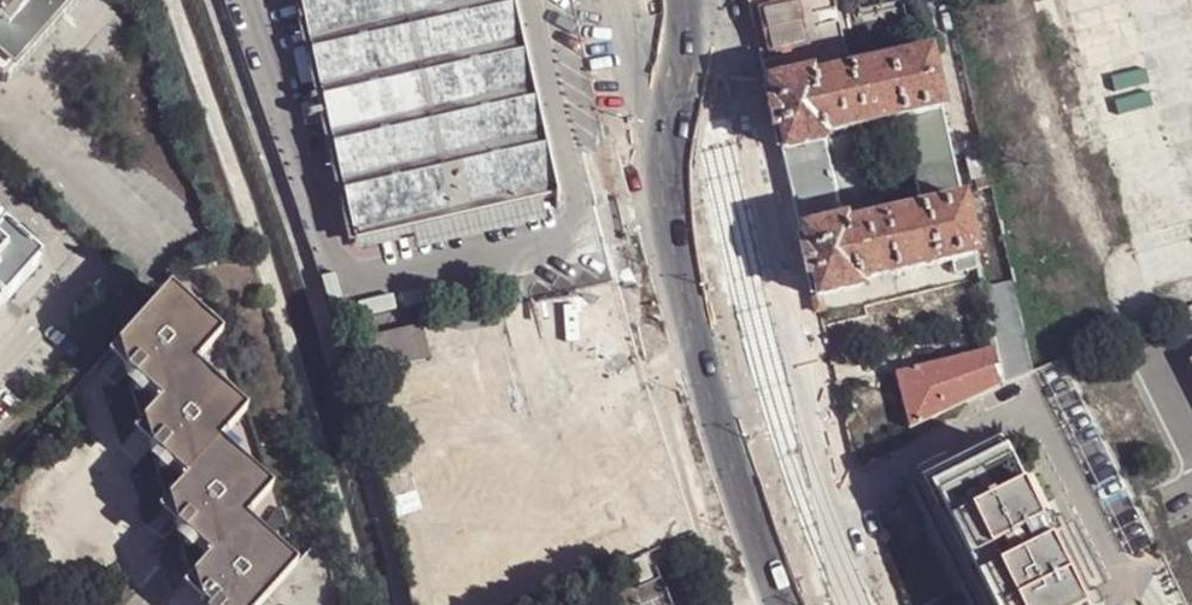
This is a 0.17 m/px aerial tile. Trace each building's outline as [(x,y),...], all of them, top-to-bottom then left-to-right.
[(2,82),(75,1),(74,0),(0,0),(0,80),(2,82)] [(549,211),(505,0),(289,0),(341,254),(549,211)] [(782,6),(796,3),(805,41),(791,45),(793,54),(778,57),(763,60),(768,82),(812,70),(813,76),(852,68),(837,0),(780,0),(782,6)] [(922,9),(920,0),(859,0),(865,24),(922,9)] [(805,41),(796,3),(782,6),(766,10),(769,19),(773,37),(776,49),(791,45),(805,41)] [(784,147),(827,138),(827,133),(865,124),(885,119),(944,105),(931,50),(852,68),(813,76),(812,70),(768,82),(784,147)] [(885,119),(906,210),(964,196),(944,105),(885,119)] [(784,147),(802,229),(845,218),(848,223),(885,215),(865,124),(827,133),(827,138),(784,147)] [(817,295),(861,285),(860,279),(955,258),(977,252),(964,196),(906,210),(885,215),(848,223),(845,218),(802,229),(817,295)] [(39,262),(1,227),(0,228),(0,307),(39,262)] [(977,252),(955,258),(956,269),(980,264),(977,252)] [(297,565),(295,563),(257,530),(250,537),(237,526),(272,488),(218,442),(246,411),(193,365),(221,334),(183,299),(179,302),(164,289),(154,300),(115,344),(128,357),(107,379),(114,385),(126,372),(134,378),(132,381),(132,386),(134,389),(138,391),(142,390),(145,389),(147,385),(147,383),(146,380),(144,378),(146,376),(149,371),(170,390),(159,401),(141,421),(159,437),(150,447),(159,455),(157,458),(157,462),(159,466),(162,467),(166,467),(169,465),(171,461),(171,458),(170,455),(172,454),(176,450),(195,468),(185,479),(167,499),(179,509),(157,533),(164,539),(176,526),(184,533),(182,536),(182,540),(184,543),(186,544),(190,544),(194,541),(194,540),(195,539),(195,537),(194,535),(193,533),(195,532),(199,527),(219,545),(209,555),(191,575),(206,588),(201,593),(198,598),(202,604),(203,604),(260,604),(297,565)] [(897,371),(903,401),(910,399),(915,423),(1007,380),(998,344),(897,371)] [(159,401),(170,390),(149,371),(146,376),(144,378),(146,380),(147,383),(147,385),(145,389),(159,401)] [(931,476),(996,604),(1079,604),(1048,544),(1057,540),(1048,522),(1034,529),(1026,514),(1032,511),(998,443),(931,476)] [(185,479),(195,468),(176,450),(172,454),(170,455),(171,458),(171,461),(169,465),(185,479)] [(919,483),(980,604),(996,604),(931,476),(919,483)] [(194,541),(209,555),(219,545),(199,527),(195,532),(193,533),(194,535),(195,537),(195,539),(194,540),(194,541)]
